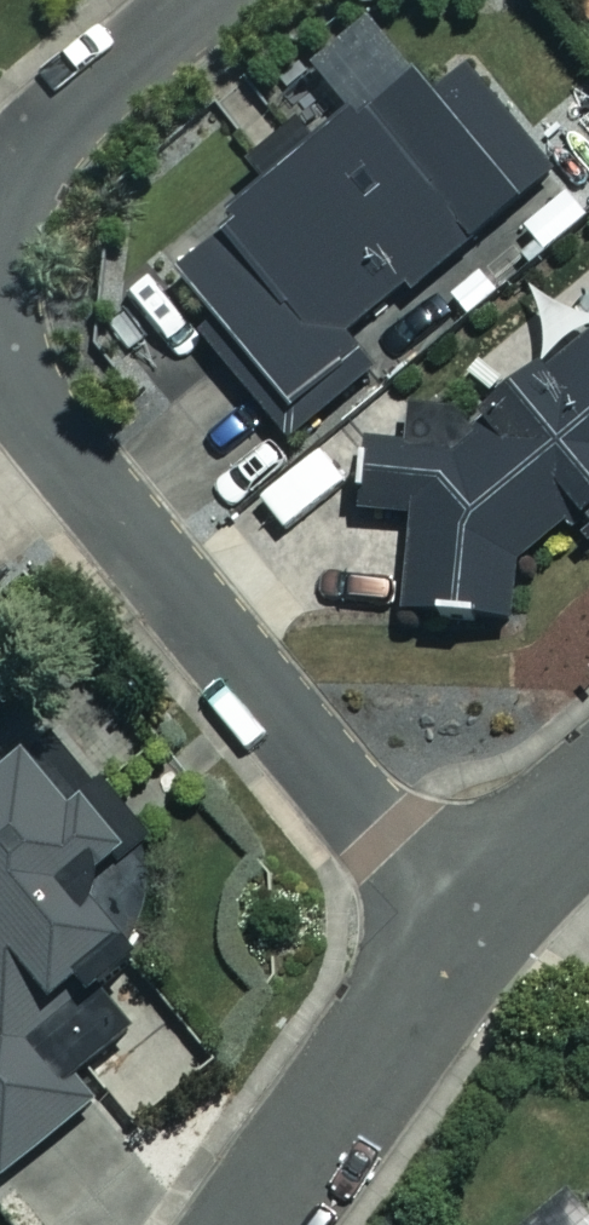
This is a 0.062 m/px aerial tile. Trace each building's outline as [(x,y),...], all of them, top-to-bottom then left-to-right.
[(170,268),(209,314),(192,328),(283,435),(373,359),(352,333),(547,168),(456,62),(419,94),(360,23),(308,67),(340,105),(310,131),(295,114),(251,151),(265,168),(221,206),(230,217),(170,268)] [(396,617),(506,621),(509,551),(559,510),(585,541),(588,538),(588,321),(479,413),(451,379),(379,441),(348,440),(347,512),(400,513),(396,617)] [(51,1025),(129,961),(65,883),(108,848),(19,741),(0,757),(0,1172),(102,1088),(51,1025)] [(563,1193),(524,1224),(588,1224),(563,1193)]
